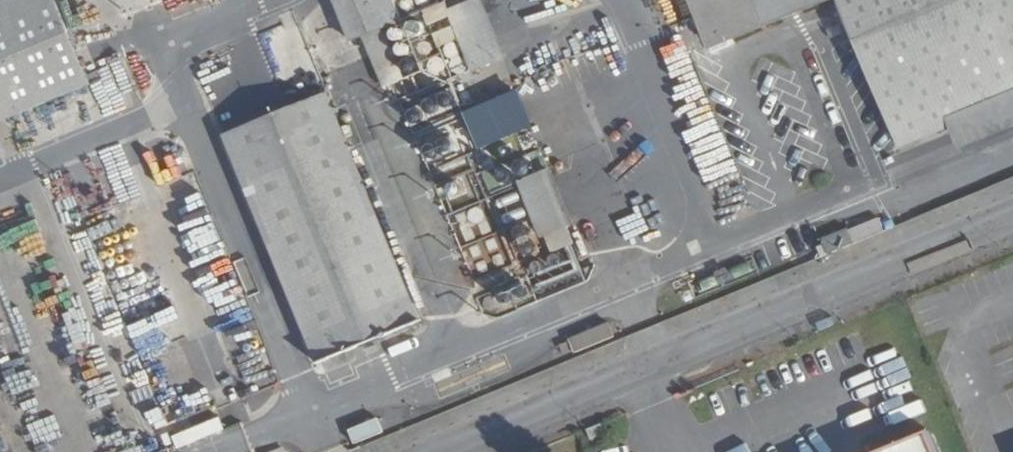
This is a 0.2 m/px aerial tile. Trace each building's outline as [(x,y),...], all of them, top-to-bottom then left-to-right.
[(90,80),(57,0),(0,0),(0,117),(90,80)] [(351,39),(362,35),(382,27),(400,19),(392,0),(335,0),(351,39)] [(477,0),(472,0),(447,10),(472,70),(501,59),(477,0)] [(713,44),(818,0),(694,0),(713,44)] [(905,145),(953,126),(1012,102),(1012,0),(844,0),(905,145)] [(419,6),(422,24),(444,20),(441,3),(419,6)] [(362,35),(383,86),(393,81),(403,77),(382,27),(362,35)] [(229,130),(325,360),(425,320),(329,92),(229,130)] [(953,126),(963,152),(1012,132),(1012,102),(953,126)] [(426,162),(456,153),(451,134),(420,144),(426,162)] [(573,219),(551,165),(521,179),(550,249),(575,238),(568,222),(573,219)] [(176,446),(218,428),(213,418),(171,436),(176,446)] [(604,434),(600,425),(586,431),(589,440),(604,434)] [(928,430),(875,451),(937,451),(928,430)]
